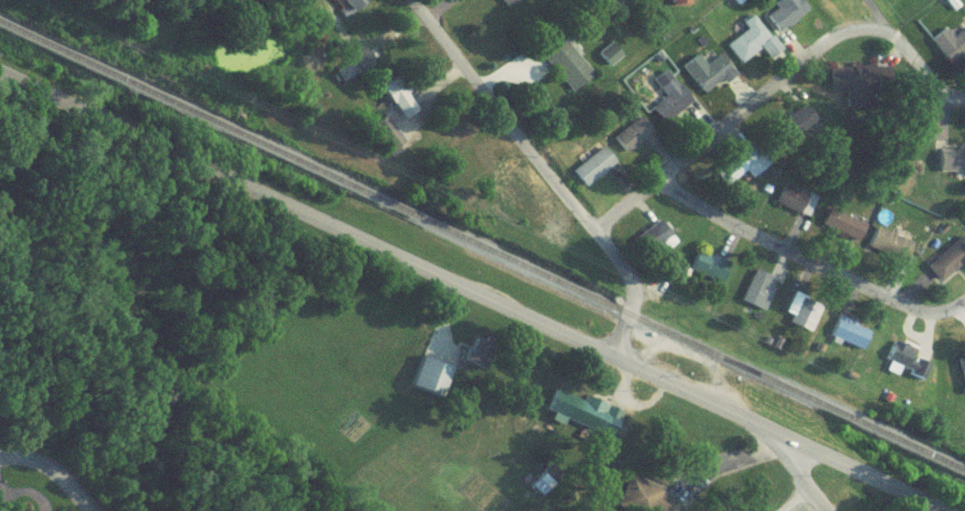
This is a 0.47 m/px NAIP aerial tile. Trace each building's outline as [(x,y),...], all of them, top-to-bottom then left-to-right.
[(520,1),(519,0),(491,0),(505,15),(520,1)] [(688,0),(650,0),(650,10),(688,10),(688,0)] [(794,0),(793,0),(763,24),(776,40),(807,16),(794,0)] [(820,10),(832,0),(812,0),(820,10)] [(738,40),(725,50),(738,68),(768,46),(750,21),(733,34),(738,40)] [(948,42),(944,35),(930,44),(948,74),(964,64),(964,32),(948,42)] [(591,81),(562,45),(540,62),(569,98),(591,81)] [(700,99),(730,79),(717,59),(687,78),(700,99)] [(873,91),(872,74),(845,76),(847,94),(873,91)] [(687,101),(668,87),(646,115),(664,129),(687,101)] [(778,133),(799,146),(815,122),(794,109),(778,133)] [(651,139),(638,121),(609,144),(622,161),(651,139)] [(714,179),(725,193),(761,166),(750,152),(714,179)] [(568,177),(580,194),(614,169),(601,153),(568,177)] [(934,157),(934,179),(964,179),(964,157),(934,157)] [(815,205),(782,189),(772,209),(805,225),(815,205)] [(909,254),(878,231),(865,249),(896,272),(909,254)] [(958,240),(924,274),(939,289),(964,262),(964,247),(958,240)] [(751,277),(737,308),(761,319),(776,288),(751,277)] [(785,330),(807,339),(818,314),(796,305),(785,330)] [(868,338),(836,322),(826,341),(858,357),(868,338)] [(930,367),(890,350),(880,374),(896,381),(898,376),(922,387),(930,367)] [(964,396),(964,362),(955,364),(961,397),(964,396)] [(406,389),(434,404),(448,377),(420,363),(406,389)]
